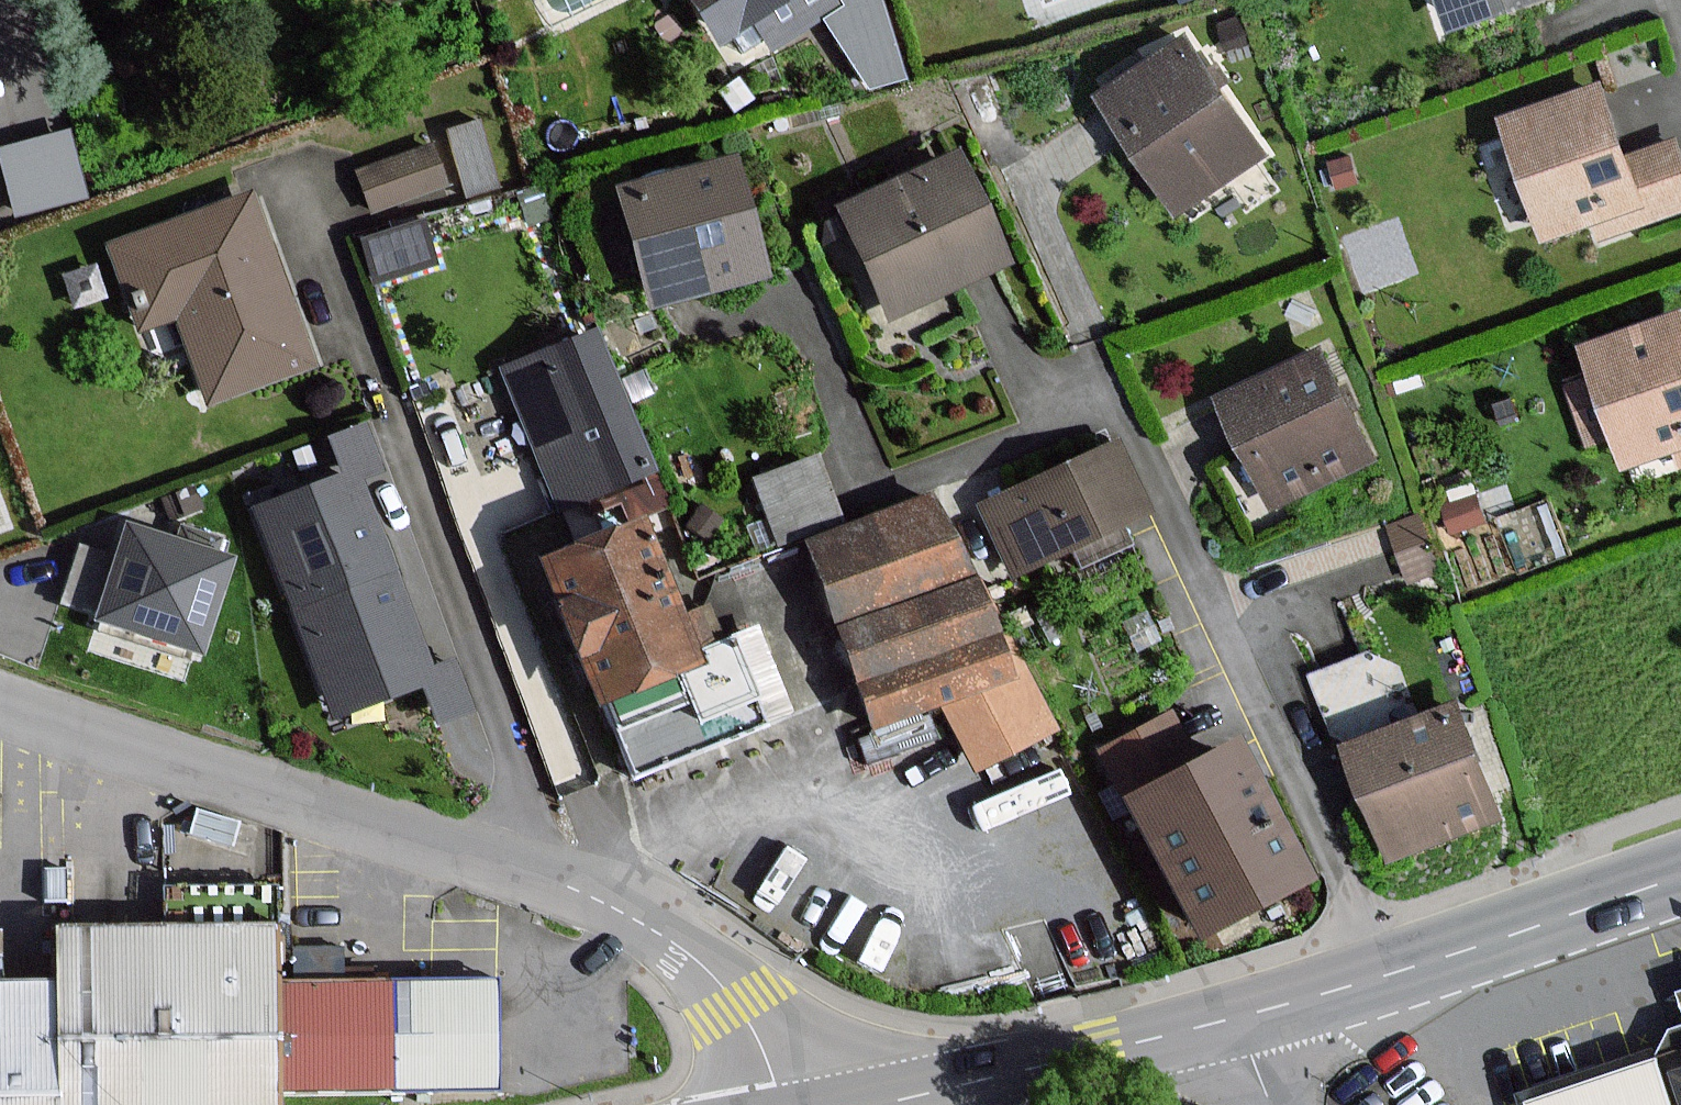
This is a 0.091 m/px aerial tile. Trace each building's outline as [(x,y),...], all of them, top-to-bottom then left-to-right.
[(719,41),(737,30),(754,19),(773,48),(841,4),(839,0),(692,0),(719,41)] [(1441,28),(1508,6),(1526,0),(1432,0),(1441,28)] [(1183,40),(1099,96),(1176,211),(1261,155),(1183,40)] [(1600,243),(1680,215),(1680,184),(1667,143),(1618,160),(1592,88),(1501,120),(1543,237),(1592,220),(1600,243)] [(480,122),(450,131),(470,193),(499,185),(480,122)] [(432,146),(361,171),(375,210),(446,185),(432,146)] [(627,186),(658,301),(763,272),(731,157),(627,186)] [(965,158),(845,216),(893,313),(1013,255),(965,158)] [(182,314),(214,400),(317,362),(255,192),(112,245),(143,329),(182,314)] [(1671,318),(1579,350),(1620,465),(1672,447),(1677,463),(1680,462),(1680,347),(1671,318)] [(597,333),(507,369),(563,505),(653,468),(597,333)] [(1314,352),(1220,398),(1273,507),(1368,460),(1314,352)] [(748,465),(769,533),(835,512),(815,445),(748,465)] [(1147,514),(1114,445),(984,506),(1017,575),(1147,514)] [(356,474),(260,511),(338,712),(435,674),(415,625),(378,528),(356,474)] [(947,697),(976,772),(1058,727),(928,495),(813,543),(878,725),(947,697)] [(718,643),(684,656),(661,596),(631,520),(545,557),(636,776),(750,724),(718,643)] [(227,559),(123,527),(93,621),(197,654),(227,559)] [(1396,686),(1386,640),(1310,658),(1321,703),(1396,686)] [(1447,705),(1344,746),(1389,859),(1492,818),(1447,705)] [(1263,787),(1239,742),(1193,766),(1169,719),(1125,742),(1105,753),(1129,799),(1202,940),(1312,883),(1263,787)] [(69,984),(70,1104),(285,1104),(284,1081),(284,1044),(284,1013),(284,981),(283,928),(198,928),(69,929),(69,984)] [(499,1080),(498,979),(284,981),(284,1013),(284,1044),(284,1081),(499,1080)] [(69,984),(23,984),(0,984),(0,1104),(70,1104),(69,984)] [(1668,1028),(1656,1060),(1532,1100),(1534,1104),(1680,1104),(1680,1024),(1668,1028)]
